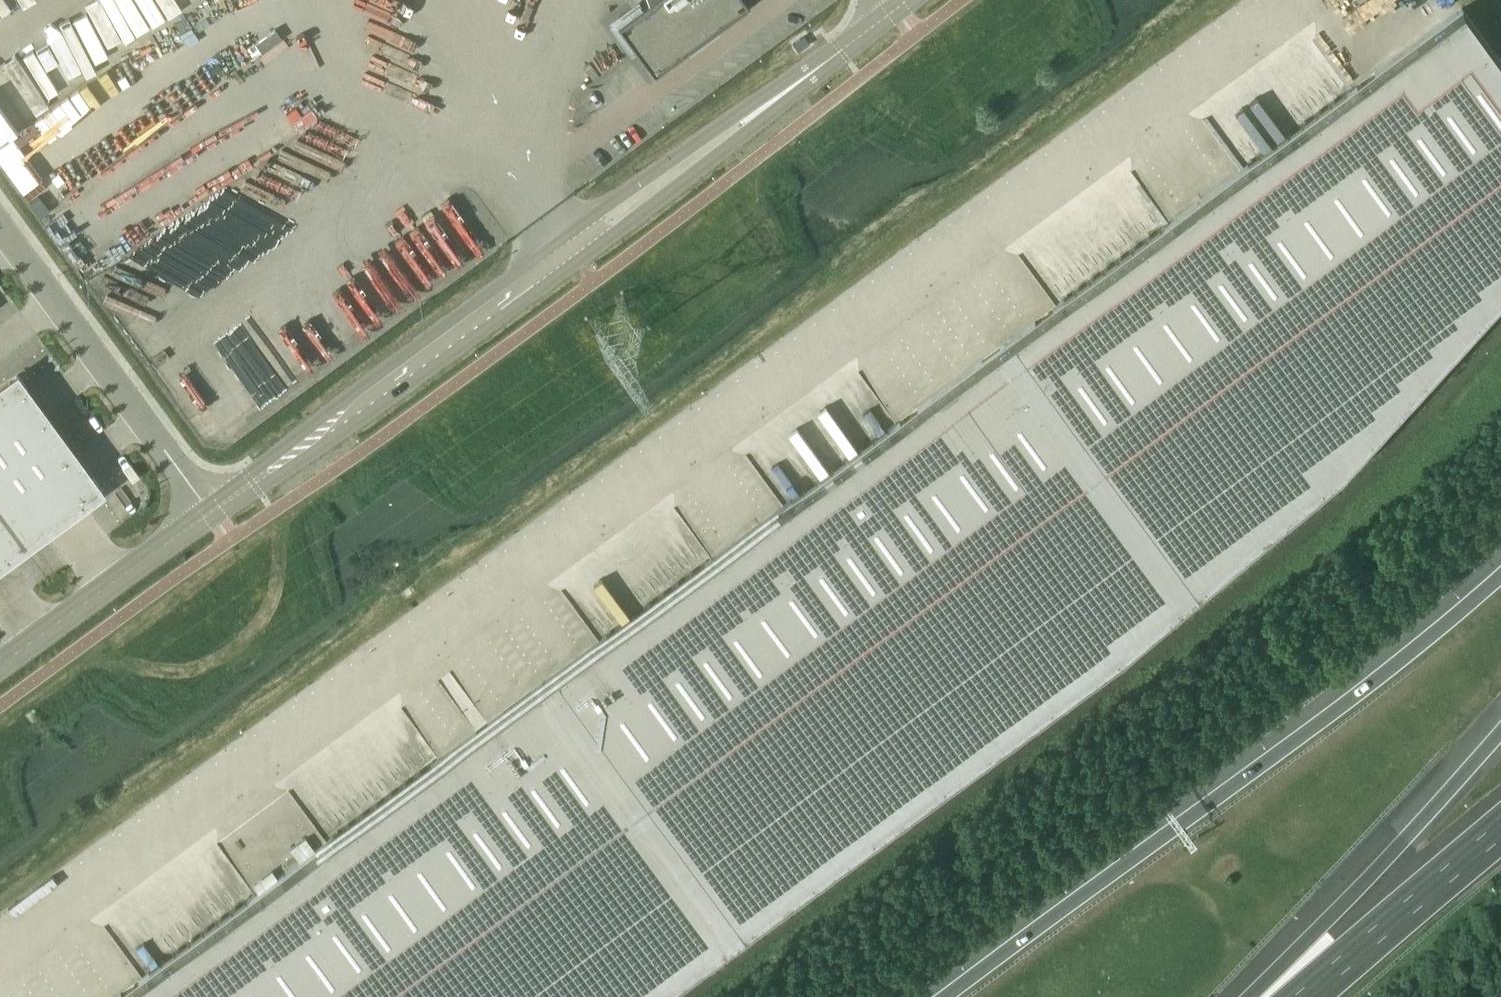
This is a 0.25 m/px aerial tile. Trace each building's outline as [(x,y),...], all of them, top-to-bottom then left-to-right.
[(617,24),(653,73),(748,4),(746,0),(649,0),(617,24)] [(114,996),(652,996),(1120,653),(1338,471),(1500,293),(1500,62),(1461,8),(114,996)] [(17,375),(0,387),(0,431),(16,454),(54,426),(17,375)] [(101,490),(54,426),(16,454),(61,515),(80,501),(82,504),(101,490)] [(0,431),(0,466),(16,454),(0,431)] [(16,454),(0,466),(0,509),(26,545),(45,532),(42,529),(61,515),(16,454)] [(0,509),(0,560),(6,555),(8,558),(26,545),(0,509)]
